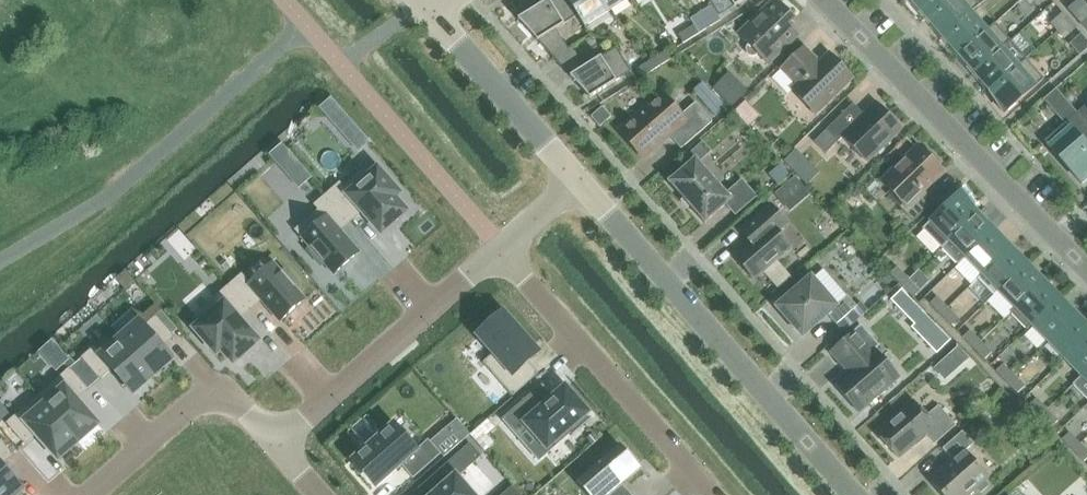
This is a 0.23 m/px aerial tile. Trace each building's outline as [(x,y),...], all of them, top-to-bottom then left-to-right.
[(556,29),(578,16),(585,27),(586,26),(569,0),(549,0),(518,20),(538,41),(556,29)] [(586,26),(608,12),(601,0),(569,0),(586,26)] [(608,12),(627,0),(601,0),(608,12)] [(719,17),(746,0),(709,0),(719,17)] [(756,18),(739,34),(749,44),(747,47),(746,50),(747,53),(750,56),(753,57),(756,56),(758,54),(769,64),(798,35),(788,25),(794,19),(776,0),(775,0),(774,1),(761,13),(756,18)] [(756,6),(761,13),(774,1),(773,0),(765,0),(756,6)] [(926,17),(945,0),(911,0),(926,17)] [(943,37),(979,5),(975,0),(945,0),(926,17),(943,37)] [(1074,17),(1086,7),(1080,0),(1078,0),(1067,10),(1074,17)] [(1074,17),(1080,25),(1086,19),(1086,8),(1086,7),(1074,17)] [(959,54),(987,30),(971,12),(943,37),(959,54)] [(1051,24),(1057,31),(1069,21),(1063,13),(1051,24)] [(710,16),(694,25),(700,34),(715,24),(710,16)] [(1069,21),(1057,31),(1064,39),(1076,29),(1069,21)] [(959,54),(974,72),(1010,41),(995,23),(959,54)] [(700,34),(694,25),(679,35),(684,44),(700,34)] [(538,41),(554,59),(572,47),(569,49),(556,29),(538,41)] [(990,90),(1026,59),(1010,41),(974,72),(990,90)] [(572,47),(554,59),(590,98),(632,72),(617,47),(585,67),(572,47)] [(829,55),(820,64),(804,48),(783,69),(798,85),(793,90),(816,114),(852,78),(829,55)] [(670,49),(654,59),(659,67),(675,57),(670,49)] [(659,67),(654,59),(638,69),(644,77),(659,67)] [(1026,59),(990,90),(1005,114),(1044,80),(1026,59)] [(728,75),(712,91),(731,110),(747,95),(728,75)] [(703,84),(694,92),(714,117),(723,109),(703,84)] [(1043,101),(1064,125),(1045,142),(1082,184),(1086,180),(1086,146),(1086,125),(1077,114),(1056,90),(1043,101)] [(713,122),(696,103),(682,115),(663,93),(619,131),(643,158),(669,135),(681,149),(713,122)] [(358,150),(369,140),(330,96),(319,106),(358,150)] [(745,102),(734,113),(747,125),(757,115),(745,102)] [(864,115),(853,104),(827,130),(838,142),(843,138),(867,163),(902,129),(883,110),(882,111),(883,112),(880,115),(873,108),(876,105),(877,106),(878,105),(876,103),(864,115)] [(1077,114),(1086,125),(1086,105),(1077,114)] [(603,107),(591,117),(600,128),(612,117),(603,107)] [(890,196),(914,221),(934,201),(924,191),(944,172),(937,165),(940,162),(929,150),(925,154),(919,146),(882,181),(893,193),(890,196)] [(794,151),(784,161),(797,174),(808,164),(794,151)] [(704,221),(704,222),(705,224),(707,222),(727,204),(736,215),(757,197),(742,180),(727,194),(697,160),(696,158),(694,160),(671,181),(671,180),(669,182),(670,184),(671,183),(673,186),(704,221)] [(781,164),(769,174),(778,185),(790,175),(781,164)] [(302,166),(289,176),(299,187),(311,177),(302,166)] [(340,183),(328,194),(351,221),(363,211),(364,213),(364,214),(365,215),(366,215),(369,218),(368,219),(369,220),(370,220),(381,233),(383,232),(383,233),(385,231),(384,231),(387,228),(387,229),(389,228),(388,227),(391,224),(392,225),(393,224),(393,223),(396,221),(398,220),(397,219),(406,211),(395,198),(400,194),(395,189),(396,188),(395,187),(394,187),(391,184),(392,184),(391,182),(390,183),(388,180),(388,179),(387,178),(386,178),(384,176),(384,175),(383,173),(382,174),(378,169),(373,173),(367,167),(344,188),(340,183)] [(796,182),(786,190),(797,204),(807,196),(796,182)] [(930,221),(922,229),(942,249),(949,241),(978,213),(961,191),(930,221)] [(319,210),(296,230),(311,247),(307,250),(321,266),(324,263),(327,265),(326,266),(327,268),(328,267),(331,270),(330,271),(331,272),(332,272),(334,274),(335,273),(336,274),(337,273),(337,272),(342,268),(343,268),(344,267),(343,266),(350,260),(351,261),(352,260),(351,259),(356,255),(357,255),(359,254),(358,253),(359,253),(340,231),(351,221),(328,194),(315,205),(319,210)] [(757,236),(734,256),(755,280),(764,272),(778,288),(791,277),(777,261),(792,247),(778,232),(787,224),(771,205),(748,225),(757,236)] [(958,265),(966,258),(994,230),(978,213),(949,241),(942,249),(958,265)] [(966,258),(983,275),(1011,247),(994,230),(966,258)] [(994,296),(999,292),(1027,264),(1011,247),(983,275),(978,280),(994,296)] [(242,275),(230,285),(250,310),(262,300),(280,321),(281,320),(282,321),(283,320),(283,319),(288,315),(289,315),(290,314),(289,313),(296,308),(297,308),(298,307),(297,306),(303,302),(303,303),(305,301),(304,301),(305,300),(303,297),(304,297),(302,295),(302,296),(299,293),(299,292),(298,290),(297,291),(295,289),(299,285),(285,270),(281,273),(273,264),(250,284),(242,275)] [(999,292),(1015,309),(1044,281),(1027,264),(999,292)] [(890,274),(902,286),(908,279),(897,267),(890,274)] [(811,279),(779,307),(803,335),(818,322),(819,322),(827,315),(826,315),(827,314),(837,325),(844,332),(868,311),(861,303),(857,306),(848,296),(846,297),(822,269),(811,279)] [(908,279),(902,286),(913,298),(920,291),(908,279)] [(1027,330),(1032,325),(1060,298),(1044,281),(1015,309),(1011,313),(1027,330)] [(218,297),(194,318),(200,325),(195,329),(200,334),(199,335),(200,336),(201,335),(203,338),(203,339),(204,340),(205,340),(207,343),(208,345),(208,344),(211,347),(210,348),(212,349),(212,348),(217,353),(222,349),(229,357),(228,358),(229,359),(229,358),(233,362),(242,355),(243,355),(244,354),(244,353),(247,351),(249,350),(248,350),(251,347),(252,348),(253,346),(252,346),(255,343),(256,344),(257,343),(257,342),(258,341),(246,328),(247,327),(246,326),(245,326),(242,323),(243,322),(242,321),(241,321),(239,319),(250,310),(230,285),(217,296),(218,297)] [(930,304),(941,315),(948,308),(937,297),(930,304)] [(1032,325),(1048,342),(1077,315),(1060,298),(1032,325)] [(948,308),(941,315),(952,326),(959,319),(948,308)] [(531,344),(503,312),(478,334),(495,352),(483,363),(513,397),(539,374),(521,353),(531,344)] [(925,313),(911,327),(937,353),(950,340),(925,313)] [(1065,359),(1086,338),(1086,325),(1077,315),(1048,342),(1065,359)] [(140,321),(120,339),(153,376),(154,374),(155,375),(156,374),(156,373),(159,370),(160,371),(161,370),(160,369),(164,366),(164,367),(166,365),(165,365),(172,358),(162,347),(163,346),(163,347),(164,346),(164,345),(172,338),(172,339),(173,338),(174,337),(155,316),(144,326),(140,321)] [(855,331),(831,352),(843,366),(845,364),(850,370),(834,384),(859,412),(899,377),(875,349),(878,346),(861,326),(855,331)] [(963,338),(974,349),(981,342),(970,331),(963,338)] [(1081,376),(1086,371),(1086,338),(1065,359),(1081,376)] [(95,347),(83,358),(101,379),(101,378),(101,379),(111,370),(112,369),(115,372),(114,373),(115,374),(116,373),(121,380),(122,381),(133,393),(140,386),(141,387),(142,386),(142,385),(145,382),(146,383),(147,382),(146,381),(150,378),(150,379),(152,378),(151,377),(153,376),(120,339),(102,355),(95,347)] [(981,342),(974,349),(985,360),(991,353),(981,342)] [(946,357),(954,366),(966,356),(958,347),(946,357)] [(996,372),(1007,383),(1014,376),(1003,365),(996,372)] [(70,369),(39,396),(78,441),(79,440),(80,440),(82,439),(81,438),(84,436),(85,436),(86,435),(86,434),(89,431),(90,432),(91,431),(90,430),(98,424),(86,411),(87,410),(86,409),(85,410),(82,406),(83,405),(82,404),(81,405),(77,400),(77,399),(78,399),(88,391),(87,390),(88,390),(70,369)] [(1081,376),(1072,385),(1086,400),(1086,371),(1081,376)] [(1014,376),(1007,383),(1018,394),(1024,387),(1014,376)] [(566,387),(550,401),(539,389),(544,386),(542,384),(502,420),(503,421),(506,419),(517,432),(525,424),(548,449),(569,430),(572,433),(571,434),(572,435),(592,418),(590,417),(590,418),(587,415),(589,413),(566,387)] [(39,396),(8,423),(26,444),(27,444),(36,435),(37,434),(41,439),(41,440),(42,441),(43,440),(46,444),(45,445),(46,446),(47,445),(58,458),(65,452),(66,453),(67,451),(70,448),(71,449),(72,447),(75,444),(77,443),(76,442),(78,441),(39,396)] [(1030,406),(1040,417),(1047,410),(1036,399),(1030,406)] [(914,402),(877,434),(898,458),(926,433),(936,444),(956,425),(939,406),(927,416),(914,402)] [(1047,410),(1040,417),(1051,428),(1058,421),(1047,410)] [(430,441),(428,440),(416,451),(393,424),(379,436),(376,433),(372,437),(364,444),(366,447),(356,456),(353,459),(377,487),(381,484),(399,468),(402,466),(413,479),(441,455),(444,457),(470,435),(456,419),(430,441)] [(495,429),(487,419),(471,434),(486,451),(494,444),(486,436),(495,429)] [(974,444),(963,432),(943,449),(953,461),(930,481),(942,494),(946,494),(947,494),(968,494),(976,488),(981,493),(989,486),(985,481),(988,477),(965,451),(974,444)] [(1063,440),(1073,451),(1080,444),(1069,433),(1063,440)] [(23,489),(12,477),(13,476),(12,475),(11,476),(5,470),(6,469),(5,468),(4,469),(2,465),(12,457),(12,456),(13,455),(0,441),(0,494),(16,494),(23,489)] [(459,477),(482,456),(470,443),(418,490),(423,494),(475,494),(459,477)] [(1073,451),(1084,462),(1086,459),(1086,451),(1080,444),(1073,451)] [(577,482),(588,494),(631,494),(622,485),(641,470),(620,445),(577,482)] [(513,486),(502,494),(521,494),(513,486)]
